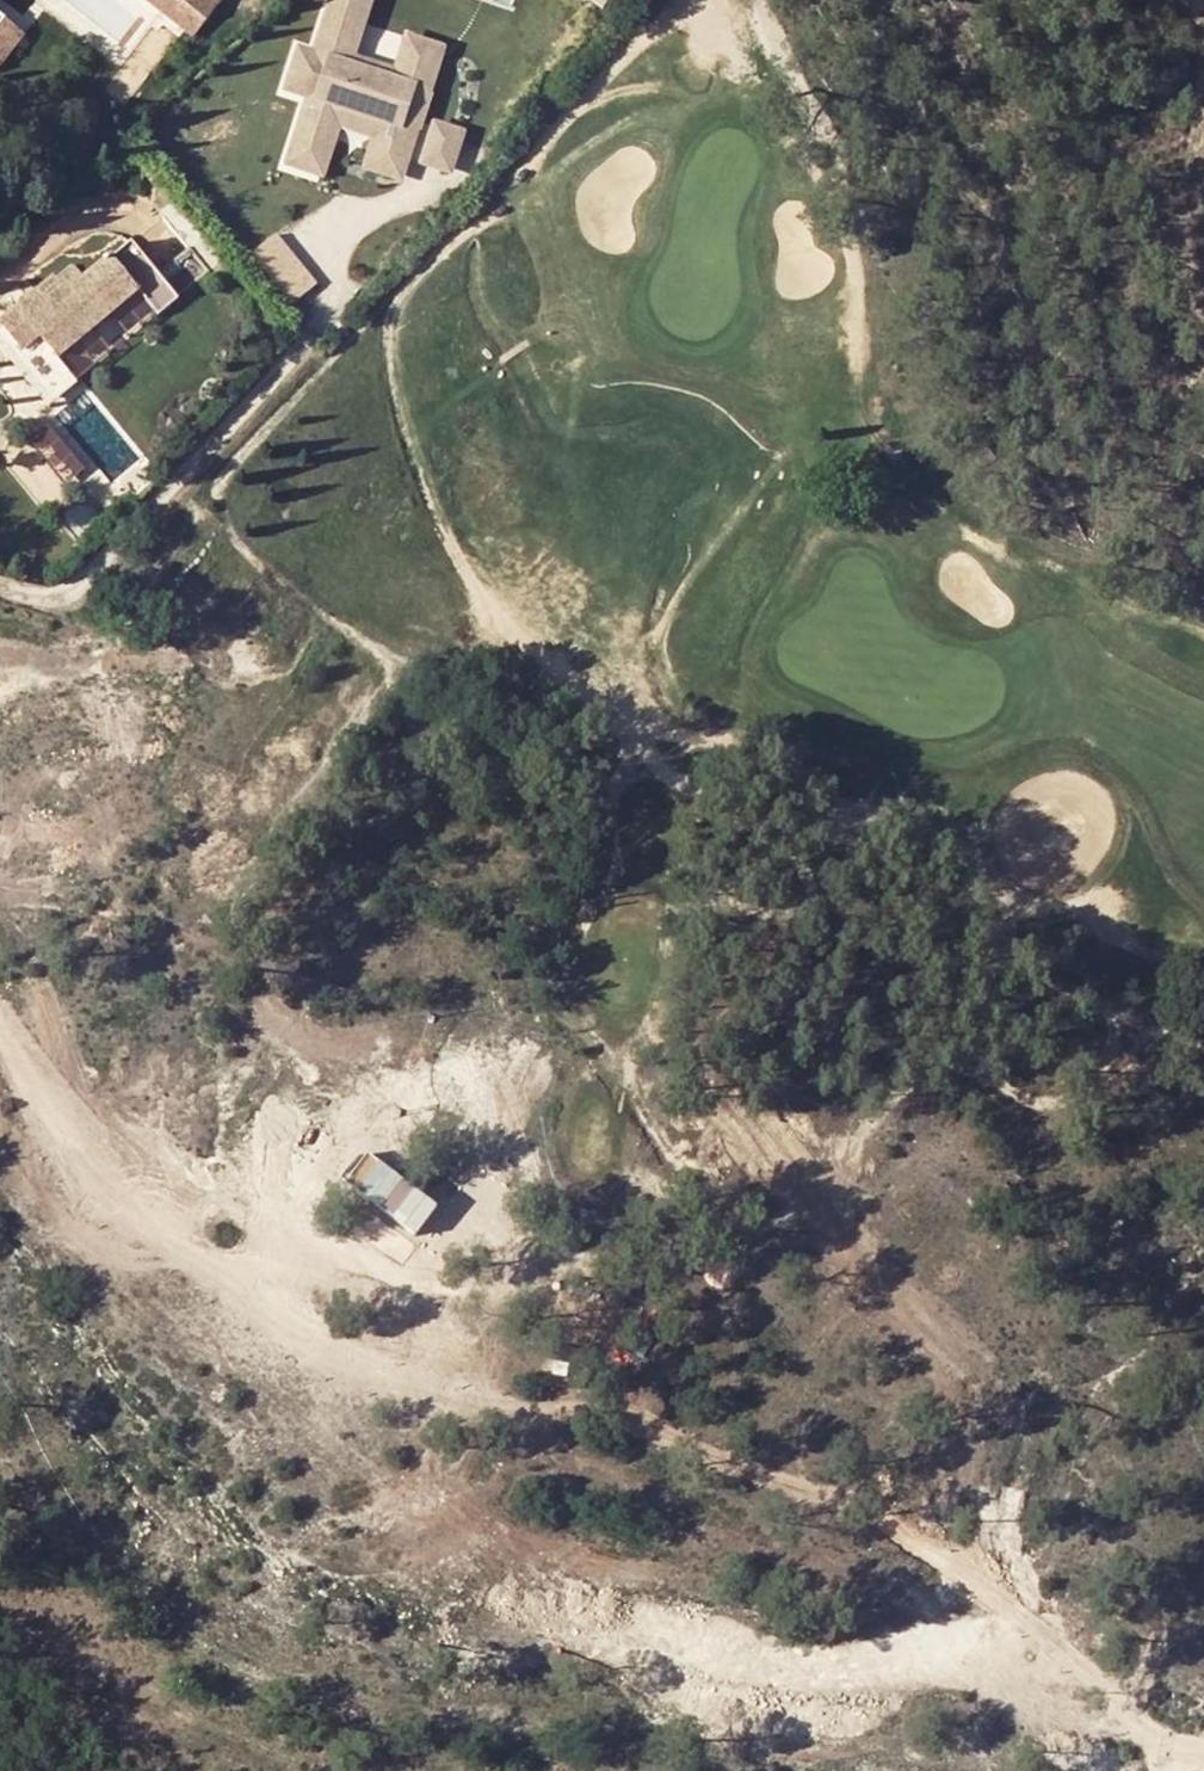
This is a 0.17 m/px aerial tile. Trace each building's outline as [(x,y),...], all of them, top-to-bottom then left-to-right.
[(218,0),(157,0),(152,8),(190,38),(218,0)] [(446,41),(405,31),(395,68),(360,59),(375,0),(326,0),(314,46),(294,41),(280,95),(300,100),(282,169),(327,181),(340,134),(368,141),(360,172),(409,185),(446,41)] [(0,32),(0,65),(24,34),(8,22),(0,32)] [(453,174),(469,130),(431,117),(416,161),(453,174)] [(279,231),(251,253),(292,304),(320,282),(279,231)] [(179,300),(132,238),(81,276),(70,261),(0,314),(0,336),(33,380),(18,391),(33,411),(74,380),(73,380),(179,300)]
